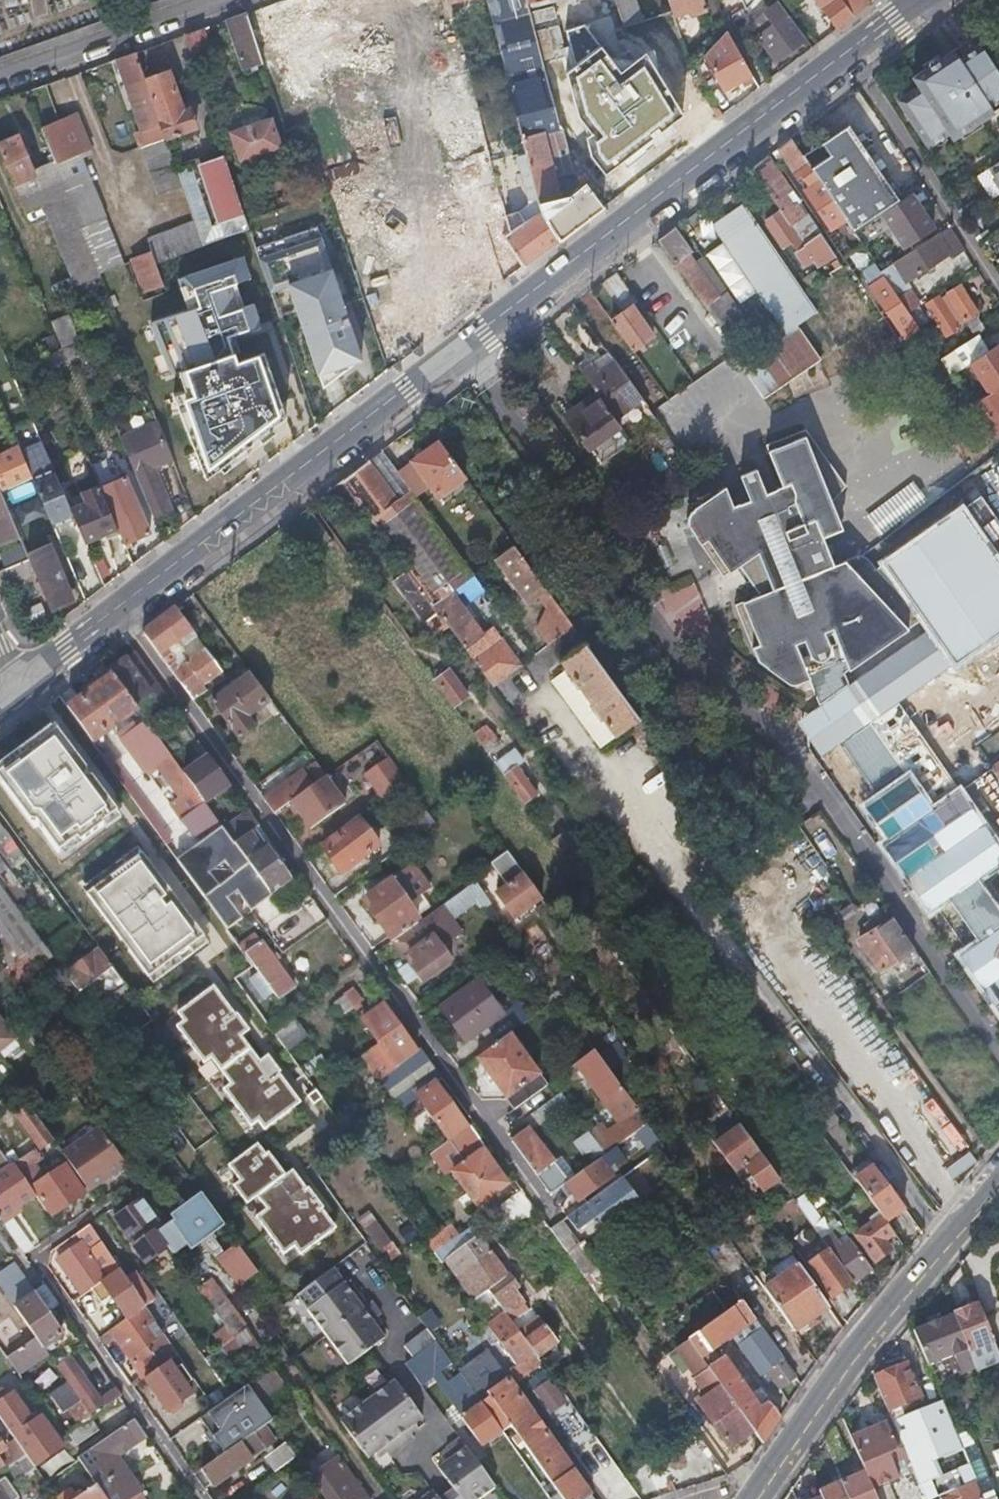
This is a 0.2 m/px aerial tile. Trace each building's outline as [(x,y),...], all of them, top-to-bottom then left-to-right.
[(344,48),(339,32),(369,24),(363,0),(308,0),(271,10),(286,64),(344,48)] [(602,205),(584,181),(568,193),(558,195),(553,172),(570,168),(573,167),(570,163),(569,161),(562,134),(565,133),(557,123),(548,89),(541,62),(525,0),(484,0),(509,94),(540,211),(558,237),(602,205)] [(623,25),(640,20),(634,0),(628,0),(615,4),(616,5),(623,25)] [(673,14),(687,10),(688,14),(705,8),(703,0),(668,0),(671,9),(673,14)] [(742,10),(752,0),(742,0),(742,1),(739,2),(741,8),(742,10)] [(775,59),(805,37),(777,0),(751,19),(753,22),(749,24),(775,59)] [(789,8),(800,0),(783,0),(789,8)] [(836,27),(853,14),(842,0),(817,0),(836,27)] [(853,14),(869,2),(868,0),(842,0),(853,14)] [(261,61),(244,12),(224,19),(242,68),(261,61)] [(583,23),(564,28),(573,63),(565,70),(578,113),(589,131),(584,134),(588,153),(603,172),(681,113),(644,50),(616,66),(583,23)] [(211,55),(202,27),(182,34),(192,62),(211,55)] [(998,106),(998,72),(993,63),(990,59),(974,33),(940,55),(937,58),(923,67),(911,74),(918,85),(898,98),(928,144),(933,141),(945,133),(949,130),(953,137),(961,132),(974,123),(982,118),(998,106)] [(326,55),(329,71),(390,58),(387,42),(326,55)] [(703,53),(713,70),(716,68),(726,86),(748,73),(738,56),(734,58),(731,54),(727,56),(720,44),(703,53)] [(427,83),(467,72),(460,48),(420,59),(427,83)] [(182,182),(177,168),(171,152),(165,135),(143,73),(135,50),(115,57),(120,71),(142,128),(135,130),(140,145),(142,144),(159,190),(182,182)] [(115,73),(120,71),(115,57),(110,59),(115,73)] [(143,73),(165,135),(194,125),(188,106),(182,108),(169,70),(158,73),(152,75),(150,71),(143,73)] [(442,120),(452,166),(497,157),(487,110),(442,120)] [(101,275),(99,271),(80,225),(103,215),(80,155),(87,153),(91,151),(75,113),(40,127),(53,159),(30,169),(16,135),(0,141),(0,152),(25,211),(43,204),(77,285),(101,275)] [(268,116),(262,118),(245,124),(244,121),(240,122),(241,125),(237,127),(229,129),(239,157),(243,156),(245,162),(257,158),(255,152),(280,143),(274,125),(272,125),(268,116)] [(810,167),(845,219),(847,223),(851,229),(879,211),(898,199),(847,124),(820,142),(829,155),(810,167)] [(790,138),(776,149),(796,178),(801,175),(808,187),(803,190),(829,229),(845,219),(810,167),(801,155),(790,138)] [(247,225),(244,216),(223,152),(199,160),(199,161),(177,168),(182,182),(195,217),(204,242),(247,225)] [(781,212),(788,224),(802,215),(794,203),(791,206),(784,195),(790,191),(766,156),(751,168),(781,212)] [(998,161),(988,168),(995,177),(993,183),(998,193),(998,160),(998,161)] [(376,178),(339,186),(348,227),(384,220),(376,178)] [(797,201),(790,191),(784,195),(791,206),(794,203),(797,201)] [(908,193),(898,199),(879,211),(903,248),(932,230),(908,193)] [(710,225),(787,335),(798,326),(818,313),(741,203),(710,225)] [(522,265),(558,237),(540,211),(530,217),(509,230),(502,234),(522,265)] [(834,255),(818,232),(801,243),(788,224),(781,212),(764,223),(782,249),(790,243),(795,250),(792,251),(800,263),(814,256),(819,264),(834,255)] [(99,271),(122,262),(103,215),(80,225),(99,271)] [(175,254),(204,242),(195,217),(165,229),(175,254)] [(851,229),(847,223),(841,228),(858,253),(864,248),(851,229)] [(315,224),(254,245),(269,289),(288,282),(323,385),(360,356),(315,224)] [(947,226),(935,234),(948,252),(963,248),(947,226)] [(691,251),(674,227),(657,240),(662,248),(669,258),(717,324),(726,318),(731,314),(693,261),(688,253),(691,251)] [(156,261),(175,254),(165,229),(147,236),(152,249),(156,261)] [(896,296),(907,312),(919,305),(908,288),(903,281),(948,252),(935,234),(887,265),(899,284),(891,289),(896,296)] [(144,289),(163,281),(156,261),(152,249),(132,257),(144,289)] [(241,254),(182,274),(192,305),(174,311),(150,320),(170,371),(185,365),(192,385),(173,392),(206,475),(228,457),(239,449),(236,441),(239,440),(254,434),(255,437),(285,413),(263,350),(236,359),(232,348),(227,333),(260,322),(252,301),(243,304),(235,280),(249,275),(241,254)] [(901,335),(916,325),(907,312),(896,296),(891,289),(883,277),(879,270),(869,255),(857,263),(865,275),(863,277),(869,286),(871,290),(877,286),(889,304),(883,308),(901,335)] [(464,256),(397,274),(410,320),(476,302),(464,256)] [(738,309),(700,256),(693,261),(731,314),(738,309)] [(604,282),(619,305),(632,296),(616,273),(604,282)] [(937,293),(919,305),(941,338),(959,326),(957,323),(962,320),(975,311),(959,285),(945,293),(940,296),(937,293)] [(871,290),(883,308),(889,304),(877,286),(871,290)] [(619,305),(623,311),(632,305),(636,302),(632,296),(619,305)] [(623,311),(610,321),(613,326),(617,331),(630,349),(652,333),(632,305),(623,311)] [(717,324),(728,339),(749,324),(738,309),(731,314),(726,318),(717,324)] [(49,321),(60,347),(79,339),(68,313),(49,321)] [(964,323),(972,335),(975,333),(985,327),(978,315),(964,323)] [(998,385),(998,346),(997,344),(986,351),(975,333),(972,335),(952,348),(963,365),(968,363),(988,393),(998,385)] [(922,334),(902,347),(908,356),(928,343),(922,334)] [(44,355),(51,372),(68,364),(67,360),(85,353),(79,339),(60,347),(43,354),(44,355)] [(615,362),(605,349),(589,361),(599,374),(615,362)] [(594,392),(614,420),(642,400),(637,394),(615,362),(599,374),(589,361),(578,369),(594,392)] [(983,425),(991,421),(998,433),(998,385),(988,393),(969,405),(978,417),(983,425)] [(614,420),(594,392),(563,414),(599,464),(630,442),(614,420)] [(118,433),(154,517),(172,508),(169,503),(155,467),(173,459),(162,431),(156,418),(118,433)] [(691,528),(724,577),(725,577),(729,584),(732,594),(747,583),(736,568),(737,567),(748,583),(751,580),(761,594),(734,604),(755,657),(789,682),(792,683),(797,683),(810,678),(820,706),(850,685),(846,674),(919,624),(874,565),(868,557),(864,555),(858,555),(836,564),(833,555),(836,554),(839,553),(834,541),(831,542),(828,544),(825,535),(845,527),(834,498),(849,483),(806,427),(766,443),(782,484),(766,491),(756,467),(740,473),(749,497),(733,504),(726,485),(692,509),(689,513),(688,518),(688,522),(691,526),(691,528)] [(32,475),(51,523),(73,514),(70,507),(52,465),(41,438),(20,447),(32,475)] [(437,439),(394,470),(413,495),(429,484),(436,494),(463,475),(437,439)] [(32,475),(20,447),(18,444),(0,452),(0,489),(32,475)] [(340,479),(361,508),(406,569),(431,604),(448,591),(472,574),(413,495),(394,470),(379,450),(340,479)] [(124,541),(125,545),(131,542),(129,539),(149,530),(125,474),(99,485),(117,526),(124,541)] [(340,479),(326,490),(346,518),(361,508),(340,479)] [(30,483),(7,489),(11,501),(33,494),(30,483)] [(73,514),(84,539),(117,526),(99,485),(85,490),(89,499),(70,507),(73,514)] [(0,491),(0,542),(18,534),(0,491)] [(874,565),(919,624),(926,633),(850,685),(820,706),(800,721),(823,756),(829,751),(840,742),(876,717),(998,627),(998,522),(977,492),(874,565)] [(34,570),(50,607),(70,599),(46,541),(25,550),(28,556),(34,570)] [(545,605),(553,599),(512,543),(495,556),(525,599),(536,592),(545,605)] [(4,583),(34,570),(28,556),(0,568),(0,574),(4,583)] [(433,635),(447,625),(431,604),(406,569),(391,580),(433,635)] [(366,577),(371,585),(377,580),(372,573),(366,577)] [(662,600),(677,639),(706,628),(690,588),(662,600)] [(447,625),(454,635),(491,685),(519,664),(506,646),(491,643),(478,653),(469,642),(479,634),(448,591),(431,604),(447,625)] [(174,606),(141,631),(192,701),(225,677),(208,654),(189,667),(181,656),(183,654),(179,648),(196,636),(174,606)] [(600,743),(638,716),(587,646),(572,625),(562,632),(573,648),(558,658),(565,668),(553,677),(600,743)] [(133,651),(108,670),(111,674),(141,716),(142,717),(167,699),(133,651)] [(448,670),(435,679),(453,704),(466,695),(448,670)] [(270,701),(249,673),(211,700),(238,738),(253,727),(247,718),(270,701)] [(111,674),(66,707),(76,720),(92,742),(133,712),(137,719),(141,716),(111,674)] [(840,742),(876,793),(858,806),(882,841),(877,846),(927,918),(951,902),(978,940),(954,956),(998,1020),(998,907),(981,880),(998,868),(998,778),(990,766),(936,804),(876,717),(840,742)] [(182,772),(153,732),(145,720),(137,726),(146,738),(140,742),(169,782),(160,788),(167,797),(175,791),(179,797),(170,805),(198,843),(222,826),(204,801),(182,772)] [(485,722),(472,732),(481,745),(494,735),(485,722)] [(117,811),(91,776),(85,776),(85,769),(56,730),(0,771),(0,781),(35,828),(39,825),(59,852),(76,839),(79,842),(103,824),(102,822),(117,811)] [(515,746),(510,749),(519,762),(523,759),(515,746)] [(519,762),(510,749),(493,761),(502,774),(504,773),(524,801),(535,793),(515,765),(519,762)] [(208,754),(182,772),(204,801),(229,783),(208,754)] [(361,773),(379,798),(396,785),(403,780),(386,755),(361,773)] [(990,766),(994,771),(998,768),(998,760),(990,766)] [(324,775),(313,762),(262,799),(273,813),(289,801),(324,775)] [(324,775),(289,801),(309,828),(343,802),(324,775)] [(409,804),(417,799),(403,780),(396,785),(409,804)] [(433,822),(427,814),(424,809),(402,825),(411,838),(433,822)] [(254,829),(259,825),(248,810),(224,828),(234,843),(254,829)] [(378,847),(358,820),(320,846),(341,874),(378,847)] [(0,824),(0,850),(12,866),(24,856),(0,824)] [(234,843),(224,828),(222,826),(198,843),(177,859),(203,895),(247,863),(248,862),(234,843)] [(266,845),(254,829),(234,843),(248,862),(269,891),(290,876),(267,845),(266,845)] [(551,840),(572,870),(585,860),(565,831),(551,840)] [(820,847),(830,869),(842,864),(832,841),(820,847)] [(522,872),(506,850),(489,862),(506,885),(495,893),(513,918),(541,897),(522,872)] [(149,977),(204,936),(142,853),(87,894),(121,939),(127,939),(129,950),(149,977)] [(42,943),(55,934),(0,859),(0,886),(42,943)] [(247,863),(203,895),(227,928),(232,924),(251,911),(252,912),(273,897),(269,891),(248,862),(247,863)] [(392,942),(416,923),(413,919),(404,906),(420,895),(428,889),(410,864),(365,896),(373,908),(369,911),(392,942)] [(28,887),(60,930),(72,921),(40,878),(28,887)] [(452,920),(475,903),(485,896),(474,880),(441,905),(452,920)] [(52,957),(51,955),(42,943),(0,886),(0,957),(7,966),(26,953),(37,968),(52,957)] [(420,895),(404,906),(413,919),(429,907),(420,895)] [(373,908),(365,896),(361,899),(369,911),(373,908)] [(481,912),(491,904),(485,896),(475,903),(481,912)] [(549,909),(543,901),(535,907),(541,915),(549,909)] [(452,920),(441,905),(416,923),(392,942),(402,956),(407,953),(415,963),(410,966),(421,982),(451,960),(442,948),(462,933),(452,920)] [(879,969),(913,946),(891,914),(877,924),(872,917),(863,923),(868,930),(858,937),(879,969)] [(232,924),(227,928),(228,930),(232,935),(237,931),(232,924)] [(42,943),(51,955),(69,942),(60,930),(55,934),(42,943)] [(243,950),(259,939),(254,931),(238,943),(243,950)] [(255,966),(254,967),(258,972),(249,979),(263,999),(273,992),(277,997),(292,986),(259,939),(243,950),(255,966)] [(122,980),(98,948),(65,973),(78,992),(92,981),(105,1000),(114,993),(111,988),(122,980)] [(37,968),(26,953),(7,966),(0,957),(0,972),(2,970),(13,985),(37,968)] [(13,985),(2,970),(0,972),(0,993),(1,994),(13,985)] [(507,1032),(530,1015),(523,1007),(518,1012),(513,1005),(501,1014),(476,979),(439,1006),(464,1041),(485,1026),(495,1040),(507,1032)] [(352,987),(343,993),(352,1006),(355,1010),(362,1005),(359,1001),(361,999),(352,987)] [(263,1128),(295,1104),(280,1086),(285,1082),(269,1061),(261,1068),(233,1031),(242,1024),(226,1003),(221,1007),(207,988),(176,1011),(182,1020),(175,1025),(203,1063),(210,1057),(229,1082),(222,1088),(250,1125),(257,1120),(263,1128)] [(352,1006),(343,993),(334,999),(344,1012),(352,1006)] [(150,1018),(134,997),(128,1001),(137,1013),(131,1018),(109,1034),(118,1045),(129,1036),(140,1028),(151,1019),(150,1018)] [(137,1013),(128,1001),(122,1006),(131,1018),(137,1013)] [(404,1078),(428,1060),(419,1046),(415,1049),(383,1004),(380,1007),(376,1001),(369,1006),(373,1012),(365,1018),(362,1020),(380,1044),(364,1055),(400,1106),(416,1095),(404,1078)] [(518,1012),(523,1007),(518,1001),(513,1005),(518,1012)] [(365,1018),(373,1012),(369,1006),(361,1011),(365,1018)] [(294,1043),(277,1017),(268,1024),(280,1041),(286,1049),(294,1043)] [(17,1045),(0,1020),(0,1057),(17,1045)] [(512,1108),(545,1084),(507,1032),(495,1040),(475,1056),(512,1108)] [(608,1070),(627,1056),(619,1044),(600,1058),(608,1070)] [(620,1087),(608,1070),(600,1058),(594,1050),(575,1063),(617,1122),(606,1129),(601,1122),(589,1131),(604,1153),(614,1146),(635,1131),(646,1123),(636,1109),(620,1087)] [(639,1073),(627,1056),(608,1070),(620,1087),(639,1073)] [(440,1076),(428,1060),(404,1078),(416,1095),(448,1139),(466,1126),(433,1080),(440,1076)] [(312,1104),(321,1097),(315,1089),(306,1096),(312,1104)] [(72,1099),(76,1096),(72,1091),(68,1094),(72,1099)] [(537,1108),(556,1135),(580,1119),(569,1103),(560,1091),(542,1104),(537,1108)] [(42,1155),(32,1162),(38,1170),(62,1153),(36,1116),(28,1105),(14,1115),(35,1146),(42,1155)] [(85,1137),(99,1127),(93,1119),(79,1129),(85,1137)] [(662,1146),(646,1123),(635,1131),(651,1154),(662,1146)] [(468,1125),(466,1126),(448,1139),(430,1152),(444,1172),(453,1171),(477,1205),(507,1183),(482,1148),(484,1147),(468,1125)] [(91,1184),(124,1162),(99,1127),(85,1137),(67,1149),(91,1184)] [(798,1162),(822,1144),(811,1127),(786,1145),(798,1162)] [(722,1156),(748,1137),(742,1129),(716,1147),(722,1156)] [(604,1153),(589,1131),(588,1131),(578,1138),(594,1161),(604,1153)] [(534,1136),(516,1149),(548,1193),(565,1181),(566,1180),(534,1136)] [(761,1190),(778,1178),(748,1137),(722,1156),(737,1178),(742,1174),(745,1178),(750,1174),(754,1179),(761,1190)] [(301,1192),(273,1153),(266,1158),(255,1144),(227,1165),(239,1181),(232,1185),(246,1204),(258,1196),(267,1208),(254,1217),(283,1255),(295,1246),(301,1253),(333,1230),(319,1211),(324,1207),(308,1186),(301,1192)] [(835,1162),(822,1144),(798,1162),(810,1180),(835,1162)] [(36,1192),(32,1186),(43,1178),(38,1170),(32,1162),(42,1155),(35,1146),(13,1162),(35,1193),(36,1192)] [(614,1146),(604,1153),(594,1161),(566,1180),(565,1181),(577,1199),(610,1176),(605,1168),(611,1164),(613,1168),(624,1160),(614,1146)] [(75,1171),(86,1188),(91,1184),(67,1149),(62,1153),(75,1171)] [(35,1193),(13,1162),(9,1165),(0,1153),(0,1166),(2,1170),(0,1171),(0,1217),(17,1206),(35,1193)] [(84,1191),(64,1163),(43,1178),(32,1186),(36,1192),(51,1214),(84,1191)] [(885,1221),(905,1207),(874,1165),(855,1179),(882,1216),(885,1221)] [(754,1179),(750,1174),(745,1178),(749,1183),(754,1179)] [(621,1198),(611,1183),(565,1216),(575,1231),(621,1198)] [(223,1224),(200,1192),(170,1214),(176,1222),(159,1234),(172,1253),(198,1234),(207,1247),(210,1245),(214,1250),(212,1252),(218,1261),(219,1260),(238,1285),(240,1284),(253,1274),(258,1271),(237,1243),(225,1252),(215,1238),(224,1231),(221,1228),(224,1225),(223,1224)] [(821,1219),(803,1194),(794,1200),(796,1203),(812,1226),(821,1219)] [(773,1220),(796,1203),(794,1200),(791,1197),(769,1214),(773,1220)] [(155,1231),(161,1227),(141,1198),(114,1216),(134,1245),(155,1231)] [(17,1206),(0,1217),(0,1220),(1,1222),(19,1209),(17,1206)] [(370,1213),(360,1220),(390,1262),(400,1255),(370,1213)] [(882,1240),(894,1232),(885,1221),(882,1216),(854,1237),(873,1262),(889,1250),(882,1240)] [(3,1225),(23,1254),(33,1247),(13,1218),(3,1225)] [(558,1221),(549,1228),(565,1250),(574,1244),(558,1221)] [(118,1267),(89,1223),(76,1232),(82,1241),(104,1273),(106,1276),(118,1267)] [(433,1252),(459,1233),(451,1223),(426,1241),(433,1252)] [(416,1236),(408,1224),(397,1231),(406,1243),(416,1236)] [(476,1232),(471,1224),(459,1233),(433,1252),(439,1260),(445,1255),(476,1232)] [(162,1241),(155,1231),(134,1245),(142,1256),(162,1241)] [(506,1273),(476,1232),(445,1255),(474,1297),(487,1288),(505,1312),(486,1325),(515,1365),(533,1351),(523,1338),(511,1321),(521,1314),(515,1305),(523,1300),(515,1289),(517,1287),(512,1280),(516,1278),(510,1270),(506,1273)] [(853,1281),(871,1269),(846,1234),(837,1241),(832,1233),(823,1240),(853,1281)] [(797,1254),(829,1299),(853,1281),(823,1240),(820,1237),(797,1254)] [(574,1244),(565,1250),(574,1262),(581,1272),(601,1300),(617,1288),(581,1239),(574,1244)] [(104,1273),(82,1241),(58,1258),(80,1290),(104,1273)] [(797,1263),(790,1254),(769,1268),(776,1278),(797,1263)] [(792,1331),(827,1306),(797,1263),(776,1278),(762,1288),(792,1331)] [(125,1277),(118,1267),(106,1276),(91,1287),(100,1301),(110,1294),(126,1317),(144,1305),(134,1291),(125,1277)] [(355,1296),(334,1268),(298,1295),(328,1335),(364,1308),(355,1296)] [(134,1271),(125,1277),(134,1291),(144,1305),(153,1298),(134,1271)] [(253,1274),(240,1284),(250,1297),(263,1287),(253,1274)] [(233,1337),(247,1327),(211,1277),(196,1287),(233,1337)] [(45,1311),(58,1303),(45,1285),(33,1293),(45,1311)] [(355,1296),(364,1308),(369,1304),(360,1292),(355,1296)] [(35,1336),(7,1357),(18,1373),(47,1352),(43,1346),(60,1334),(45,1311),(33,1293),(14,1306),(35,1336)] [(761,1442),(779,1416),(767,1400),(760,1390),(751,1395),(723,1354),(718,1358),(711,1349),(730,1336),(768,1388),(776,1383),(779,1388),(796,1377),(794,1374),(782,1357),(747,1308),(741,1300),(687,1338),(752,1430),(761,1442)] [(364,1308),(328,1335),(350,1364),(386,1337),(378,1327),(373,1321),(378,1317),(382,1314),(373,1302),(369,1304),(364,1308)] [(998,1356),(977,1304),(953,1314),(974,1366),(998,1356)] [(109,1329),(138,1372),(173,1348),(158,1326),(150,1331),(145,1324),(153,1318),(144,1305),(126,1317),(109,1329)] [(974,1366),(953,1314),(913,1330),(927,1364),(953,1353),(960,1372),(974,1366)] [(535,1329),(523,1338),(533,1351),(536,1356),(556,1342),(538,1316),(530,1321),(535,1329)] [(373,1321),(378,1327),(383,1323),(378,1317),(373,1321)] [(429,1329),(436,1339),(440,1344),(447,1338),(437,1323),(429,1329)] [(533,1351),(515,1365),(486,1325),(479,1330),(508,1370),(505,1372),(508,1375),(505,1377),(498,1368),(471,1388),(481,1402),(500,1430),(509,1423),(516,1433),(511,1437),(536,1472),(541,1467),(560,1492),(564,1498),(584,1498),(590,1494),(512,1381),(540,1361),(536,1356),(533,1351)] [(233,1337),(220,1346),(233,1364),(260,1344),(247,1327),(233,1337)] [(97,1338),(103,1346),(112,1339),(107,1331),(97,1338)] [(752,1430),(687,1338),(675,1346),(706,1390),(709,1394),(698,1401),(730,1446),(752,1430)] [(440,1344),(436,1339),(404,1362),(420,1384),(452,1361),(440,1344)] [(138,1372),(144,1377),(169,1360),(177,1355),(173,1348),(138,1372)] [(54,1361),(57,1365),(70,1356),(67,1352),(54,1361)] [(89,1416),(121,1394),(115,1386),(98,1398),(70,1356),(57,1365),(67,1382),(50,1394),(61,1411),(66,1407),(78,1424),(89,1416)] [(169,1360),(144,1377),(165,1410),(169,1407),(177,1402),(191,1392),(183,1381),(187,1378),(183,1372),(179,1375),(169,1360)] [(906,1365),(873,1378),(891,1420),(892,1423),(904,1418),(899,1406),(919,1397),(906,1365)] [(542,1370),(527,1380),(549,1410),(564,1400),(542,1370)] [(500,1430),(481,1402),(471,1388),(459,1371),(448,1379),(470,1410),(461,1417),(480,1444),(500,1430)] [(395,1379),(368,1399),(402,1446),(415,1437),(412,1433),(408,1428),(415,1423),(423,1417),(395,1379)] [(247,1384),(230,1396),(213,1408),(199,1417),(209,1431),(205,1434),(209,1440),(213,1437),(223,1452),(253,1430),(262,1424),(270,1418),(247,1384)] [(201,1404),(208,1399),(201,1390),(195,1394),(201,1404)] [(709,1394),(706,1390),(695,1397),(698,1401),(709,1394)] [(0,1400),(0,1416),(14,1438),(26,1455),(34,1466),(63,1446),(41,1414),(32,1419),(13,1391),(0,1400)] [(924,1410),(919,1397),(899,1406),(904,1418),(924,1410)] [(340,1420),(368,1457),(376,1451),(383,1446),(387,1451),(390,1456),(402,1446),(368,1399),(340,1420)] [(177,1402),(169,1407),(172,1411),(180,1406),(177,1402)] [(925,1498),(930,1498),(940,1495),(977,1480),(957,1434),(943,1402),(924,1410),(904,1418),(892,1423),(903,1448),(913,1470),(925,1498)] [(98,1429),(89,1416),(78,1424),(67,1431),(76,1444),(98,1429)] [(134,1417),(125,1423),(104,1437),(115,1454),(145,1434),(134,1417)] [(891,1420),(886,1421),(898,1450),(903,1448),(892,1423),(891,1420)] [(851,1437),(866,1472),(872,1487),(913,1470),(903,1448),(898,1450),(886,1421),(851,1437)] [(418,1428),(415,1423),(408,1428),(412,1433),(418,1428)] [(223,1452),(201,1467),(212,1484),(274,1442),(262,1424),(253,1430),(223,1452)] [(957,1434),(977,1480),(987,1476),(967,1430),(957,1434)] [(608,1495),(627,1482),(591,1432),(572,1447),(608,1495)] [(104,1437),(76,1456),(77,1458),(95,1484),(106,1498),(131,1498),(141,1492),(116,1455),(104,1437)] [(495,1486),(459,1437),(447,1446),(450,1450),(453,1455),(447,1460),(439,1466),(455,1488),(463,1498),(477,1498),(495,1486)] [(11,1465),(26,1455),(14,1438),(7,1442),(12,1448),(4,1454),(11,1465)] [(265,1458),(274,1471),(295,1456),(286,1442),(265,1458)] [(383,1446),(376,1451),(380,1456),(387,1451),(383,1446)] [(453,1455),(450,1450),(443,1455),(447,1460),(453,1455)] [(35,1467),(34,1466),(26,1455),(11,1465),(7,1468),(15,1480),(35,1467)] [(327,1498),(367,1498),(338,1458),(311,1477),(327,1498)] [(842,1481),(850,1498),(877,1498),(872,1487),(866,1472),(842,1481)] [(12,1485),(5,1476),(0,1480),(0,1487),(3,1492),(12,1485)] [(995,1495),(990,1480),(988,1476),(987,1476),(977,1480),(940,1495),(941,1498),(997,1498),(995,1495)] [(822,1497),(823,1498),(850,1498),(842,1481),(820,1490),(822,1497)] [(95,1484),(81,1493),(78,1489),(72,1493),(69,1489),(56,1498),(57,1498),(106,1498),(95,1484)] [(12,1485),(3,1492),(0,1487),(0,1498),(14,1498),(19,1495),(12,1485)] [(441,1498),(433,1488),(419,1498),(441,1498)] [(441,1498),(463,1498),(455,1488),(441,1498)]
